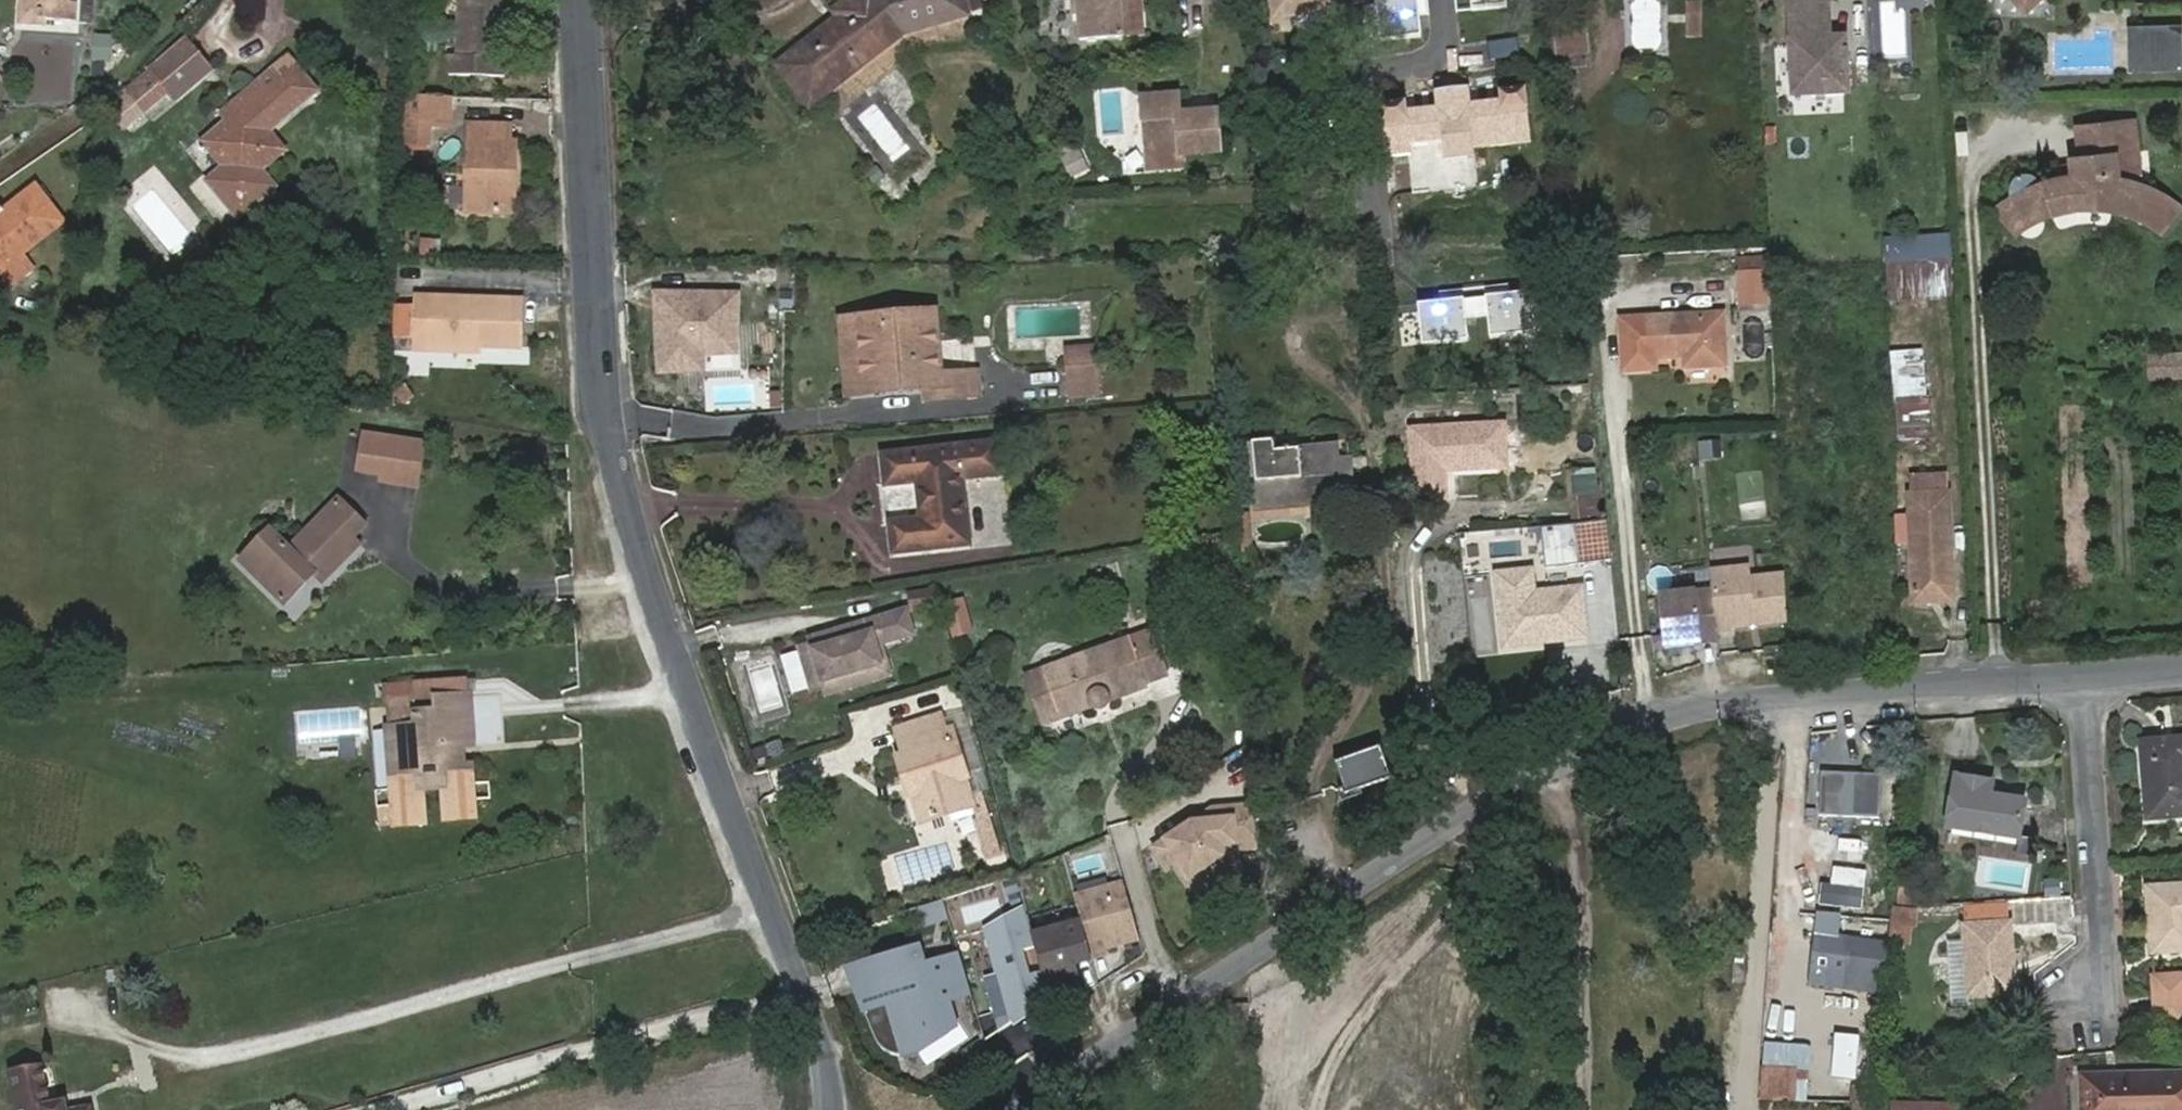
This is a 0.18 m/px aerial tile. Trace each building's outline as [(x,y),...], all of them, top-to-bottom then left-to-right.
[(22,7),(49,8),(49,18),(76,20),(77,2),(71,1),(71,0),(23,0),(22,7)] [(460,24),(517,27),(517,7),(509,6),(509,0),(460,0),(460,24)] [(781,65),(812,103),(906,31),(967,13),(963,0),(851,0),(838,10),(842,16),(781,65)] [(967,13),(984,8),(981,0),(963,0),(967,13)] [(1077,39),(1120,37),(1119,0),(1075,0),(1077,39)] [(1127,0),(1119,0),(1120,37),(1130,36),(1127,0)] [(1274,8),(1297,6),(1308,5),(1319,3),(1322,3),(1321,0),(1274,0),(1274,8)] [(1373,43),(1414,39),(1409,0),(1368,0),(1373,43)] [(2031,0),(2017,0),(2027,10),(2037,0),(2031,0)] [(1701,1),(1686,2),(1687,38),(1702,37),(1701,1)] [(1826,2),(1788,5),(1795,97),(1848,93),(1844,50),(1830,51),(1826,2)] [(1308,5),(1297,6),(1299,22),(1320,20),(1319,3),(1308,5)] [(1584,6),(1551,10),(1553,26),(1587,22),(1584,6)] [(49,8),(22,7),(22,23),(48,25),(49,18),(49,8)] [(1587,22),(1553,26),(1557,58),(1590,55),(1587,22)] [(517,27),(460,24),(459,56),(449,56),(448,74),(506,76),(507,40),(517,41),(517,27)] [(2179,27),(2147,28),(2148,54),(2131,55),(2132,69),(2180,68),(2179,27)] [(2147,28),(2131,29),(2131,55),(2148,54),(2147,28)] [(153,70),(128,91),(145,111),(170,91),(175,97),(211,67),(187,39),(152,68),(153,70)] [(230,119),(206,140),(227,166),(211,180),(240,215),(276,184),(263,167),(285,148),(270,129),(317,89),(296,64),(277,79),(272,73),(225,113),(230,119)] [(1446,160),(1476,157),(1475,150),(1530,145),(1525,92),(1501,94),(1502,105),(1470,108),(1468,90),(1438,93),(1440,111),(1407,114),(1406,103),(1382,106),(1387,160),(1413,157),(1411,145),(1444,142),(1446,160)] [(1181,144),(1182,150),(1222,145),(1216,106),(1179,111),(1176,92),(1142,97),(1148,148),(1181,144)] [(436,94),(401,93),(400,122),(430,123),(436,124),(436,94)] [(2133,118),(2112,120),(2115,151),(2136,149),(2133,118)] [(2073,175),(2056,177),(2037,179),(2035,177),(2032,175),(2027,175),(2024,175),(2020,176),(2016,180),(2014,185),(2014,188),(2016,193),(2008,197),(2004,200),(2024,223),(2042,212),(2047,210),(2061,205),(2068,204),(2073,203),(2084,203),(2102,203),(2120,206),(2125,208),(2132,210),(2137,211),(2150,186),(2146,184),(2143,182),(2140,181),(2131,178),(2128,177),(2124,176),(2120,175),(2117,174),(2115,151),(2112,120),(2077,124),(2080,155),(2072,156),(2072,165),(2073,175)] [(430,123),(400,122),(399,141),(429,143),(430,123)] [(511,169),(518,169),(519,141),(512,141),(513,124),(471,123),(468,208),(510,210),(511,169)] [(1181,144),(1148,148),(1150,161),(1183,157),(1182,150),(1181,144)] [(1068,178),(1086,171),(1076,148),(1059,156),(1068,178)] [(2056,166),(2056,177),(2073,175),(2072,165),(2056,166)] [(4,212),(5,217),(0,221),(0,264),(3,268),(0,270),(0,277),(9,289),(35,269),(24,252),(63,220),(37,186),(4,212)] [(2024,223),(2004,200),(2001,203),(1998,206),(2016,227),(2020,224),(2024,223)] [(1761,257),(1732,258),(1733,272),(1761,271),(1761,257)] [(1918,264),(1884,266),(1886,304),(1952,300),(1950,262),(1918,264)] [(1733,272),(1730,272),(1732,307),(1763,307),(1761,271),(1733,272)] [(743,292),(654,291),(656,375),(708,373),(706,357),(740,356),(743,292)] [(1522,294),(1481,298),(1486,344),(1527,339),(1522,294)] [(420,295),(420,302),(418,342),(481,344),(521,344),(523,299),(420,295)] [(1454,301),(1413,305),(1418,351),(1459,346),(1454,301)] [(393,302),(391,341),(418,342),(420,302),(393,302)] [(922,401),(979,395),(977,372),(941,376),(934,312),(845,321),(847,341),(858,340),(863,383),(919,378),(920,389),(922,401)] [(1717,320),(1617,326),(1620,378),(1651,376),(1650,365),(1681,363),(1682,372),(1720,369),(1717,320)] [(852,396),(920,389),(919,378),(863,383),(858,340),(847,341),(852,396)] [(481,344),(418,342),(418,349),(481,351),(481,344)] [(2143,349),(2143,378),(2181,377),(2181,348),(2143,349)] [(1092,349),(1067,351),(1071,395),(1097,393),(1092,349)] [(1923,352),(1893,354),(1893,364),(1924,363),(1923,352)] [(1893,364),(1900,472),(1921,471),(1919,439),(1928,438),(1926,399),(1924,363),(1893,364)] [(1423,419),(1425,441),(1439,439),(1436,418),(1423,419)] [(427,442),(366,433),(360,471),(383,475),(382,482),(421,487),(427,442)] [(1413,442),(1419,509),(1454,506),(1452,481),(1483,478),(1479,436),(1425,441),(1413,442)] [(1694,441),(1695,458),(1720,456),(1719,439),(1694,441)] [(1275,440),(1254,442),(1260,505),(1354,497),(1350,458),(1335,459),(1335,447),(1276,452),(1275,440)] [(962,480),(1001,476),(998,445),(883,459),(887,488),(918,485),(922,523),(892,527),(895,555),(969,547),(962,480)] [(1594,469),(1565,472),(1571,523),(1600,520),(1594,469)] [(1899,516),(1901,545),(1914,544),(1915,583),(1947,581),(1945,552),(1953,552),(1949,476),(1912,478),(1914,495),(1911,496),(1912,515),(1899,516)] [(272,529),(254,547),(266,560),(255,572),(287,605),(309,583),(302,577),(311,568),(318,574),(324,581),(359,544),(354,539),(367,525),(341,498),(291,548),(272,529)] [(1248,514),(1240,515),(1244,553),(1253,552),(1248,514)] [(1609,520),(1571,523),(1575,563),(1612,560),(1609,520)] [(266,560),(254,547),(242,559),(255,572),(266,560)] [(1760,565),(1707,571),(1709,589),(1713,631),(1731,629),(1730,626),(1782,620),(1780,563),(1760,565)] [(309,583),(318,574),(311,568),(302,577),(309,583)] [(1530,568),(1490,572),(1498,652),(1586,643),(1581,588),(1533,593),(1530,568)] [(906,602),(935,599),(933,586),(904,589),(906,602)] [(1661,647),(1715,641),(1713,631),(1709,589),(1655,595),(1661,647)] [(965,610),(946,614),(952,637),(970,633),(965,610)] [(904,614),(811,641),(813,647),(827,693),(882,677),(873,646),(910,635),(904,614)] [(1148,633),(1044,672),(1029,677),(1045,720),(1060,715),(1062,718),(1087,708),(1087,709),(1088,709),(1088,710),(1089,710),(1090,711),(1091,711),(1091,712),(1093,712),(1093,713),(1100,713),(1101,713),(1103,711),(1105,710),(1106,709),(1108,706),(1109,704),(1109,701),(1110,702),(1110,700),(1109,700),(1147,686),(1146,683),(1164,676),(1148,633)] [(825,688),(813,647),(801,651),(813,691),(825,688)] [(416,700),(438,698),(471,695),(471,687),(470,677),(415,681),(416,700)] [(416,706),(416,700),(415,681),(384,682),(386,707),(416,706)] [(471,695),(438,698),(439,711),(417,713),(417,726),(389,729),(397,823),(427,821),(425,789),(424,773),(443,772),(444,787),(447,818),(477,815),(473,764),(465,765),(464,745),(474,743),(471,695)] [(965,717),(942,724),(945,733),(948,733),(952,742),(971,736),(965,717)] [(942,724),(940,718),(899,732),(907,757),(902,759),(913,797),(924,794),(931,818),(949,813),(953,811),(951,803),(970,798),(952,742),(948,733),(945,733),(942,724)] [(2147,820),(2181,817),(2181,743),(2140,745),(2147,820)] [(1383,744),(1338,761),(1350,793),(1395,776),(1383,744)] [(424,773),(425,789),(444,787),(443,772),(424,773)] [(1958,780),(1952,835),(2022,843),(2027,803),(1997,799),(1998,786),(1958,780)] [(924,794),(913,797),(921,821),(931,818),(924,794)] [(980,794),(970,798),(972,806),(977,821),(978,823),(988,819),(980,794)] [(970,798),(951,803),(953,811),(949,813),(953,828),(977,821),(972,806),(970,798)] [(1217,807),(1159,844),(1171,863),(1183,855),(1204,889),(1241,865),(1240,849),(1263,847),(1259,803),(1217,807)] [(1001,857),(988,819),(978,823),(976,823),(988,861),(1001,857)] [(1093,956),(1094,957),(1111,952),(1110,946),(1142,936),(1124,879),(1075,894),(1093,956)] [(2151,952),(2181,950),(2181,885),(2147,887),(2151,952)] [(937,900),(916,906),(922,925),(943,919),(937,900)] [(1970,904),(1970,924),(2015,924),(2014,900),(1970,904)] [(1919,909),(1895,911),(1894,925),(1910,927),(1918,928),(1919,909)] [(1033,935),(1026,914),(988,928),(1002,975),(988,981),(1002,1030),(1051,996),(1048,985),(1033,935)] [(1033,935),(1048,985),(1071,978),(1067,964),(1093,956),(1082,920),(1033,935)] [(1970,924),(1972,992),(2017,991),(2015,924),(1970,924)] [(1910,927),(1894,925),(1892,945),(1907,947),(1910,927)] [(1972,992),(1970,928),(1962,929),(1964,992),(1972,992)] [(1836,988),(1878,991),(1882,937),(1840,934),(1836,988)] [(927,944),(851,968),(865,1014),(894,1005),(909,1053),(930,1059),(962,1024),(954,999),(974,993),(962,954),(933,963),(927,944)] [(2155,1025),(2181,1024),(2181,975),(2152,977),(2155,1025)] [(1815,1092),(1833,1094),(1838,1050),(1820,1048),(1815,1092)] [(21,1109),(68,1109),(67,1104),(51,1106),(43,1068),(15,1073),(21,1109)] [(1793,1072),(1761,1071),(1760,1099),(1791,1100),(1793,1072)] [(2086,1109),(2181,1109),(2181,1077),(2084,1083),(2086,1109)]
